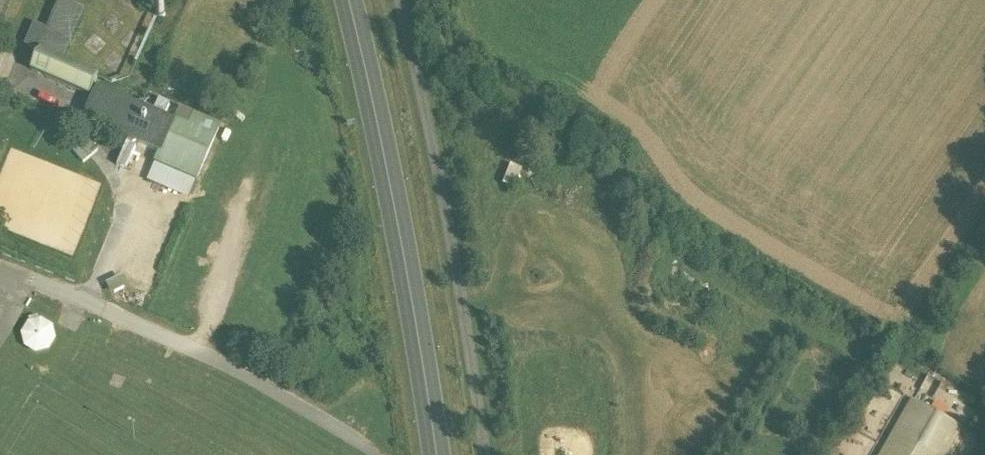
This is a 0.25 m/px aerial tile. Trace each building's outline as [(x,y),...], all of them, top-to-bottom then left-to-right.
[(60,2),(47,32),(34,26),(26,47),(32,49),(39,52),(30,71),(38,74),(90,97),(98,76),(62,61),(83,11),(66,4),(60,2)] [(156,13),(156,15),(156,16),(157,18),(159,19),(160,19),(162,19),(163,18),(164,16),(165,15),(164,13),(163,12),(162,11),(160,10),(159,11),(157,12),(156,13)] [(89,110),(84,120),(160,153),(160,154),(174,123),(165,119),(170,107),(159,102),(153,114),(97,90),(89,110)] [(180,110),(174,123),(160,154),(160,153),(157,162),(196,179),(219,128),(180,110)] [(19,341),(43,354),(57,330),(33,316),(19,341)] [(888,405),(903,408),(905,394),(891,391),(888,405)] [(883,454),(945,454),(960,428),(913,402),(883,454)]
